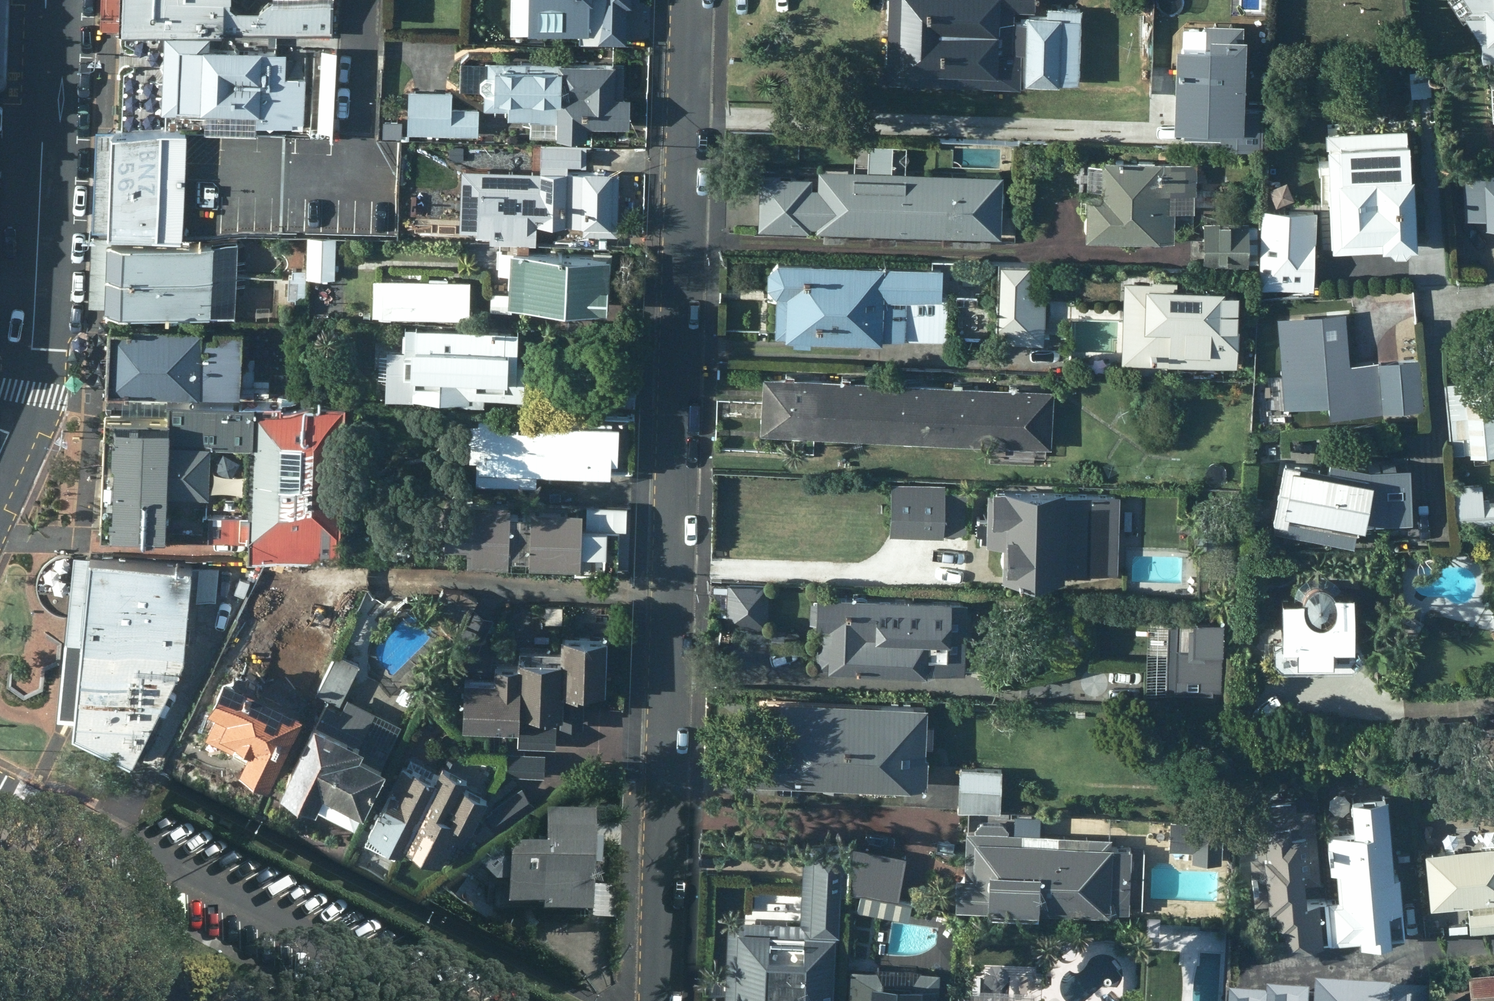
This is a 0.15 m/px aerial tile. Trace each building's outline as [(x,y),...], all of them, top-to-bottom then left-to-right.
[(235,27),(236,0),(129,0),(128,23),(235,27)] [(235,27),(278,28),(277,44),(287,44),(287,49),(298,50),(300,29),(338,31),(339,0),(267,0),(265,2),(244,1),(243,0),(236,0),(235,27)] [(531,23),(579,23),(578,33),(627,34),(628,14),(628,0),(531,0),(531,23)] [(888,78),(1025,83),(1025,77),(1084,79),(1086,5),(1050,4),(1050,11),(1032,10),(1031,18),(1017,17),(1017,7),(1039,8),(1039,0),(891,0),(888,78)] [(1465,3),(1493,2),(1493,6),(1475,7),(1490,30),(1491,51),(1493,51),(1493,0),(1464,0),(1465,3)] [(1243,40),(1244,24),(1207,24),(1206,39),(1183,38),(1182,122),(1193,122),(1195,122),(1195,143),(1195,144),(1266,145),(1267,109),(1266,109),(1249,109),(1250,41),(1250,40),(1243,40)] [(213,34),(169,32),(165,111),(180,112),(180,108),(261,112),(260,124),(297,126),(297,121),(306,121),(308,77),(289,76),(290,52),(212,49),(213,34)] [(626,93),(626,62),(489,58),(487,106),(511,106),(511,115),(534,115),(533,132),(591,133),(592,122),(633,123),(634,94),(626,93)] [(412,87),(410,131),(481,133),(481,107),(453,106),(454,89),(412,87)] [(1428,89),(1392,91),(1395,129),(1430,127),(1428,89)] [(173,123),(122,121),(118,223),(169,225),(173,130),(173,123)] [(1351,173),(1338,173),(1340,241),(1398,238),(1405,244),(1416,244),(1422,238),(1428,238),(1423,167),(1420,168),(1418,136),(1410,136),(1410,130),(1349,134),(1351,173)] [(765,173),(762,225),(813,227),(814,222),(821,222),(821,227),(1005,235),(1008,172),(894,167),(895,142),(873,141),(872,168),(822,165),(821,185),(815,185),(815,175),(765,173)] [(621,232),(622,172),(570,169),(569,164),(588,165),(589,145),(543,142),(542,170),(536,169),(536,181),(529,187),(508,187),(500,179),(490,179),(482,186),(480,233),(492,233),(492,240),(539,242),(540,222),(586,224),(586,231),(621,232)] [(1094,161),(1090,235),(1178,239),(1179,209),(1198,209),(1200,160),(1107,156),(1106,162),(1094,161)] [(1487,172),(1469,172),(1469,202),(1488,202),(1487,172)] [(474,211),(451,210),(450,235),(474,235),(474,211)] [(1250,260),(1259,260),(1260,225),(1253,224),(1253,220),(1206,220),(1206,261),(1250,261),(1250,260)] [(1299,225),(1263,223),(1261,285),(1317,287),(1319,239),(1313,239),(1313,232),(1299,232),(1299,225)] [(245,232),(116,227),(114,263),(243,268),(245,232)] [(339,238),(312,236),(310,270),(292,268),(290,297),(309,298),(310,285),(336,286),(339,238)] [(617,251),(516,248),(515,301),(616,303),(617,251)] [(945,298),(945,265),(781,259),(773,267),(772,282),(781,291),(779,332),(799,333),(799,339),(815,340),(815,334),(888,337),(888,334),(949,337),(950,298),(945,298)] [(1051,264),(1003,261),(1000,339),(1047,341),(1051,264)] [(243,268),(114,263),(113,296),(242,301),(243,268)] [(1169,360),(1241,363),(1244,286),(1232,286),(1232,276),(1215,275),(1214,282),(1128,279),(1126,359),(1134,359),(1133,372),(1169,373),(1169,360)] [(472,315),(473,279),(378,277),(378,314),(472,315)] [(1351,308),(1281,314),(1287,406),(1333,403),(1334,414),(1386,410),(1382,359),(1354,361),(1351,308)] [(208,321),(117,316),(113,381),(245,389),(249,321),(220,319),(220,328),(208,327),(208,321)] [(521,360),(523,330),(409,325),(407,373),(416,373),(422,374),(421,385),(415,385),(415,397),(475,399),(475,393),(532,396),(534,361),(521,360)] [(1423,357),(1384,361),(1387,408),(1426,405),(1423,357)] [(768,371),(765,427),(823,430),(827,374),(768,371)] [(827,374),(823,430),(881,434),(885,378),(827,374)] [(885,378),(881,434),(939,438),(943,381),(885,378)] [(943,381),(939,438),(997,441),(1001,385),(943,381)] [(1001,385),(997,441),(1055,445),(1059,389),(1001,385)] [(212,536),(251,538),(250,558),(345,563),(352,406),(285,403),(285,396),(128,389),(127,401),(111,401),(105,528),(213,533),(212,536)] [(1493,451),(1493,394),(1470,396),(1472,414),(1452,416),(1455,440),(1473,438),(1475,453),(1493,451)] [(626,467),(628,423),(536,419),(535,422),(525,422),(526,413),(486,410),(485,417),(477,416),(476,455),(482,456),(481,483),(541,485),(542,471),(617,474),(617,467),(626,467)] [(1374,518),(1382,472),(1309,457),(1310,453),(1294,450),(1278,529),(1359,545),(1363,525),(1367,525),(1369,517),(1374,518)] [(1458,482),(1461,524),(1493,521),(1493,502),(1493,495),(1488,495),(1486,480),(1458,482)] [(893,483),(893,534),(971,535),(971,486),(893,483)] [(1069,569),(1120,572),(1121,494),(1069,493),(1070,489),(999,487),(999,490),(993,490),(992,518),(982,518),(981,531),(991,531),(992,540),(1009,540),(1009,573),(1069,575),(1069,569)] [(517,502),(477,501),(475,560),(515,562),(515,556),(536,557),(536,565),(587,566),(590,510),(539,508),(538,516),(517,515),(517,502)] [(202,557),(102,545),(97,591),(197,603),(202,557)] [(224,564),(203,562),(200,596),(220,598),(224,564)] [(1368,590),(1348,590),(1347,588),(1345,586),(1343,584),(1341,583),(1338,582),(1335,581),(1332,581),(1329,581),(1327,582),(1324,583),(1322,585),(1320,586),(1317,588),(1316,590),(1296,591),(1296,637),(1285,637),(1285,656),(1294,665),(1364,664),(1374,657),(1374,640),(1369,639),(1368,590)] [(770,627),(773,585),(730,582),(727,624),(770,627)] [(197,603),(97,591),(92,638),(191,649),(197,603)] [(969,619),(970,600),(822,593),(820,624),(824,625),(822,665),(831,665),(831,668),(933,673),(933,669),(969,671),(970,641),(957,640),(958,618),(969,619)] [(566,605),(547,605),(547,621),(566,621),(566,605)] [(480,652),(497,619),(477,608),(459,642),(480,652)] [(1228,614),(1178,613),(1177,686),(1227,687),(1228,614)] [(245,763),(275,776),(319,691),(315,689),(328,663),(319,659),(311,634),(288,621),(264,629),(242,672),(233,668),(217,701),(223,704),(210,732),(251,752),(245,763)] [(566,634),(566,648),(564,716),(564,726),(587,727),(588,690),(611,690),(612,636),(566,634)] [(191,649),(92,638),(87,682),(171,692),(190,655),(191,649)] [(524,647),(524,663),(522,710),(525,710),(546,710),(546,715),(564,716),(566,648),(524,647)] [(467,725),(522,727),(523,722),(524,722),(525,710),(522,710),(524,663),(499,663),(499,679),(469,677),(467,725)] [(171,692),(87,682),(83,721),(140,750),(171,692)] [(377,710),(349,695),(342,709),(329,702),(327,701),(288,781),(324,799),(333,803),(360,817),(366,805),(367,805),(370,806),(371,806),(393,762),(366,749),(371,740),(364,737),(377,710)] [(932,753),(933,704),(776,698),(774,750),(754,749),(753,777),(931,784),(932,753)] [(558,723),(524,722),(523,722),(522,727),(522,745),(558,746),(558,723)] [(548,777),(549,754),(516,753),(515,776),(548,777)] [(450,760),(441,779),(412,846),(435,857),(445,834),(469,845),(492,796),(469,785),(475,772),(450,760)] [(409,853),(412,846),(441,779),(418,768),(417,771),(406,766),(384,813),(394,818),(384,841),(409,853)] [(1002,810),(1005,767),(961,766),(960,809),(1002,810)] [(526,786),(495,809),(509,828),(540,805),(526,786)] [(1350,898),(1332,900),(1335,941),(1408,936),(1405,892),(1408,891),(1407,873),(1401,874),(1395,795),(1359,798),(1361,830),(1335,832),(1338,867),(1348,866),(1350,898)] [(1293,945),(1329,941),(1325,898),(1314,900),(1313,882),(1325,881),(1319,808),(1301,809),(1300,798),(1269,801),(1273,852),(1254,853),(1258,903),(1284,901),(1286,925),(1292,924),(1293,945)] [(1226,822),(1173,819),(1172,847),(1195,848),(1195,859),(1224,861),(1226,822)] [(596,822),(547,820),(545,857),(512,857),(497,845),(477,868),(496,889),(509,890),(508,913),(543,915),(543,922),(591,925),(594,876),(601,876),(602,851),(594,851),(596,822)] [(1116,843),(1115,837),(1011,832),(1011,827),(1005,821),(985,820),(978,826),(977,830),(970,830),(969,875),(962,874),(962,906),(995,907),(995,912),(1045,915),(1045,910),(1116,913),(1116,910),(1132,911),(1137,847),(1119,846),(1119,843),(1116,843)] [(730,918),(728,1000),(837,1000),(839,933),(843,933),(846,846),(808,845),(806,922),(730,918)] [(912,904),(897,901),(907,857),(855,846),(853,889),(866,892),(863,906),(909,916),(912,904)] [(1436,907),(1493,901),(1493,846),(1432,850),(1436,907)] [(1474,909),(1475,929),(1493,927),(1493,908),(1474,909)] [(854,966),(852,1000),(936,1000),(938,970),(854,966)] [(1321,985),(1320,1000),(1434,1000),(1434,992),(1321,985)] [(1479,991),(1480,1000),(1493,1000),(1493,990),(1479,991)] [(1314,993),(1272,991),(1272,998),(1232,996),(1232,1000),(1314,1000),(1314,993)]
